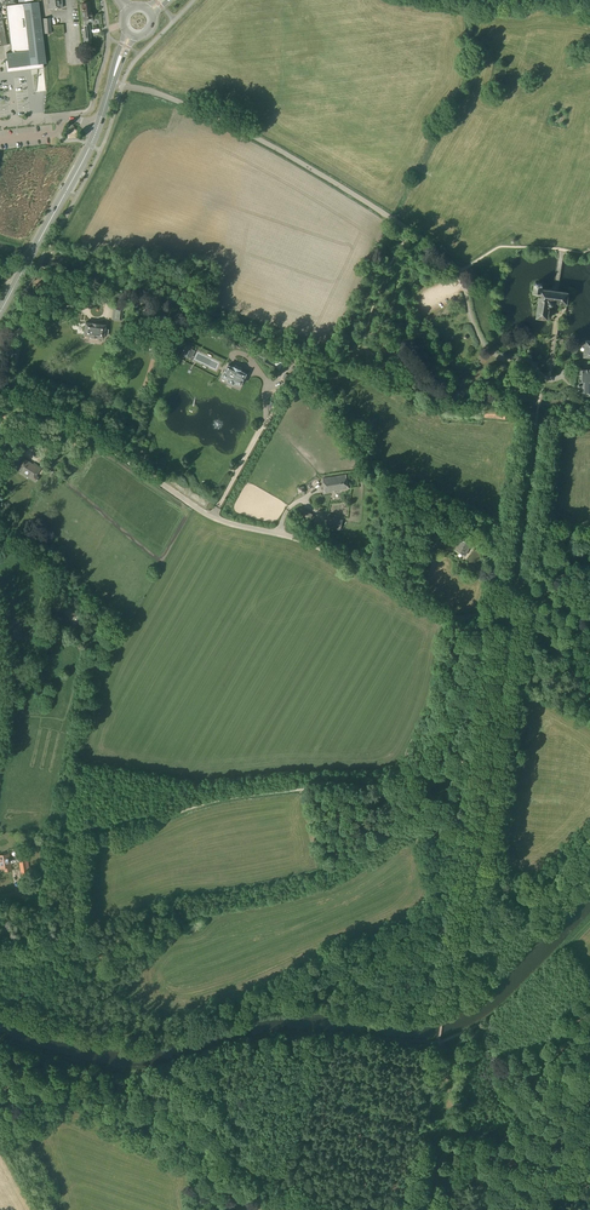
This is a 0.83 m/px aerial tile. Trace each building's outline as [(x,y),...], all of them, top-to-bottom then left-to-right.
[(48,4),(47,4),(48,10),(62,8),(61,0),(47,0),(48,4)] [(38,2),(5,6),(11,52),(6,53),(8,68),(20,66),(42,64),(46,63),(38,2)] [(90,12),(89,3),(82,4),(83,19),(87,19),(87,21),(88,22),(91,22),(92,21),(91,12),(90,12)] [(44,34),(51,33),(50,18),(43,19),(44,34)] [(91,43),(89,25),(83,26),(83,30),(82,30),(81,30),(81,34),(82,34),(83,44),(91,43)] [(567,303),(568,292),(558,291),(553,290),(542,289),(542,285),(534,284),(533,292),(540,292),(536,317),(548,319),(550,305),(552,305),(553,305),(553,304),(554,302),(553,302),(567,303)] [(121,321),(123,308),(113,306),(112,320),(121,321)] [(108,330),(105,329),(105,325),(98,324),(99,324),(92,323),(85,322),(83,336),(104,339),(104,335),(107,335),(108,330)] [(162,354),(164,348),(151,344),(149,350),(162,354)] [(187,357),(191,349),(185,346),(182,355),(187,357)] [(302,366),(297,363),(294,370),(299,372),(302,366)] [(234,368),(227,365),(222,376),(228,379),(227,381),(234,384),(235,382),(241,385),(246,374),(240,371),(241,370),(234,367),(234,368)] [(580,370),(580,379),(580,383),(579,383),(578,384),(578,385),(579,386),(579,388),(581,388),(580,396),(589,396),(589,370),(580,370)] [(505,419),(506,412),(497,412),(498,408),(485,407),(484,417),(505,419)] [(22,448),(27,456),(39,449),(35,441),(22,448)] [(36,466),(24,459),(19,466),(15,464),(13,467),(35,482),(39,477),(36,476),(41,469),(40,469),(41,468),(36,465),(36,466)] [(325,493),(348,489),(346,474),(323,478),(325,493)] [(340,530),(342,520),(327,516),(325,527),(340,530)] [(465,555),(471,544),(461,539),(456,550),(465,555)] [(432,576),(437,560),(431,558),(425,573),(432,576)] [(459,570),(462,576),(468,573),(465,568),(459,570)] [(80,626),(84,623),(79,617),(75,620),(80,626)] [(16,859),(10,860),(8,852),(4,853),(4,854),(0,855),(0,865),(0,868),(4,867),(5,871),(10,871),(9,866),(11,866),(10,864),(19,862),(18,861),(17,861),(16,860),(16,859)] [(22,876),(28,875),(24,852),(19,853),(19,854),(18,854),(17,854),(17,855),(16,855),(16,856),(15,857),(15,858),(15,859),(16,859),(16,860),(17,861),(18,861),(19,862),(22,876)]
